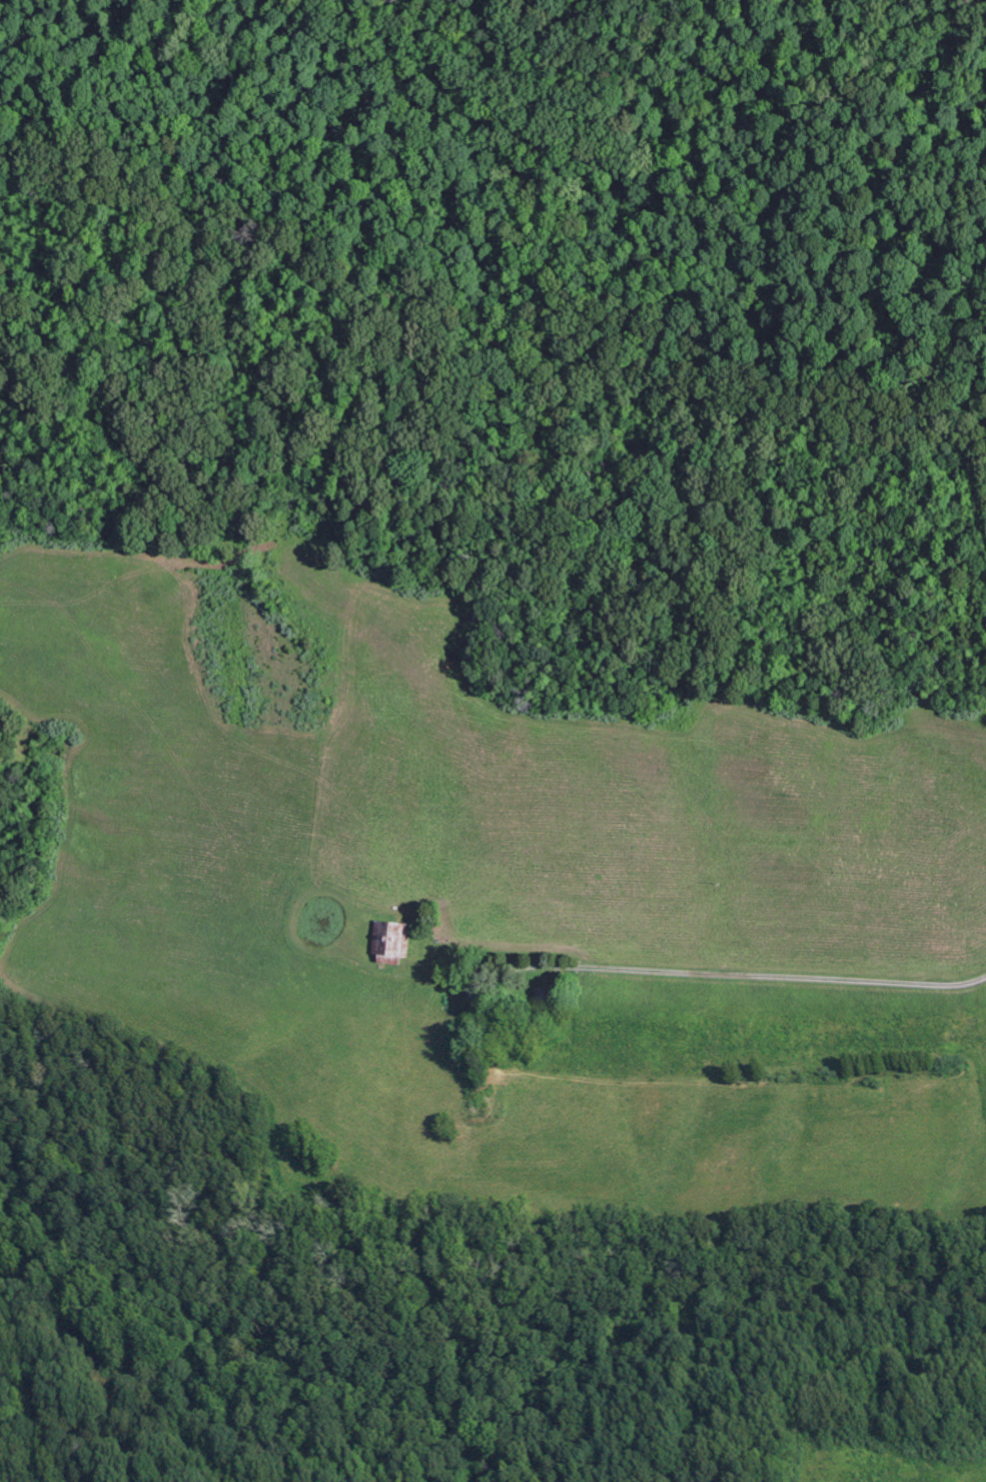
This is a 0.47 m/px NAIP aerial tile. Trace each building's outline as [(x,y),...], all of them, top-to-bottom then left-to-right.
[(412,926),(378,923),(376,956),(382,957),(382,964),(409,966),(412,926)]
